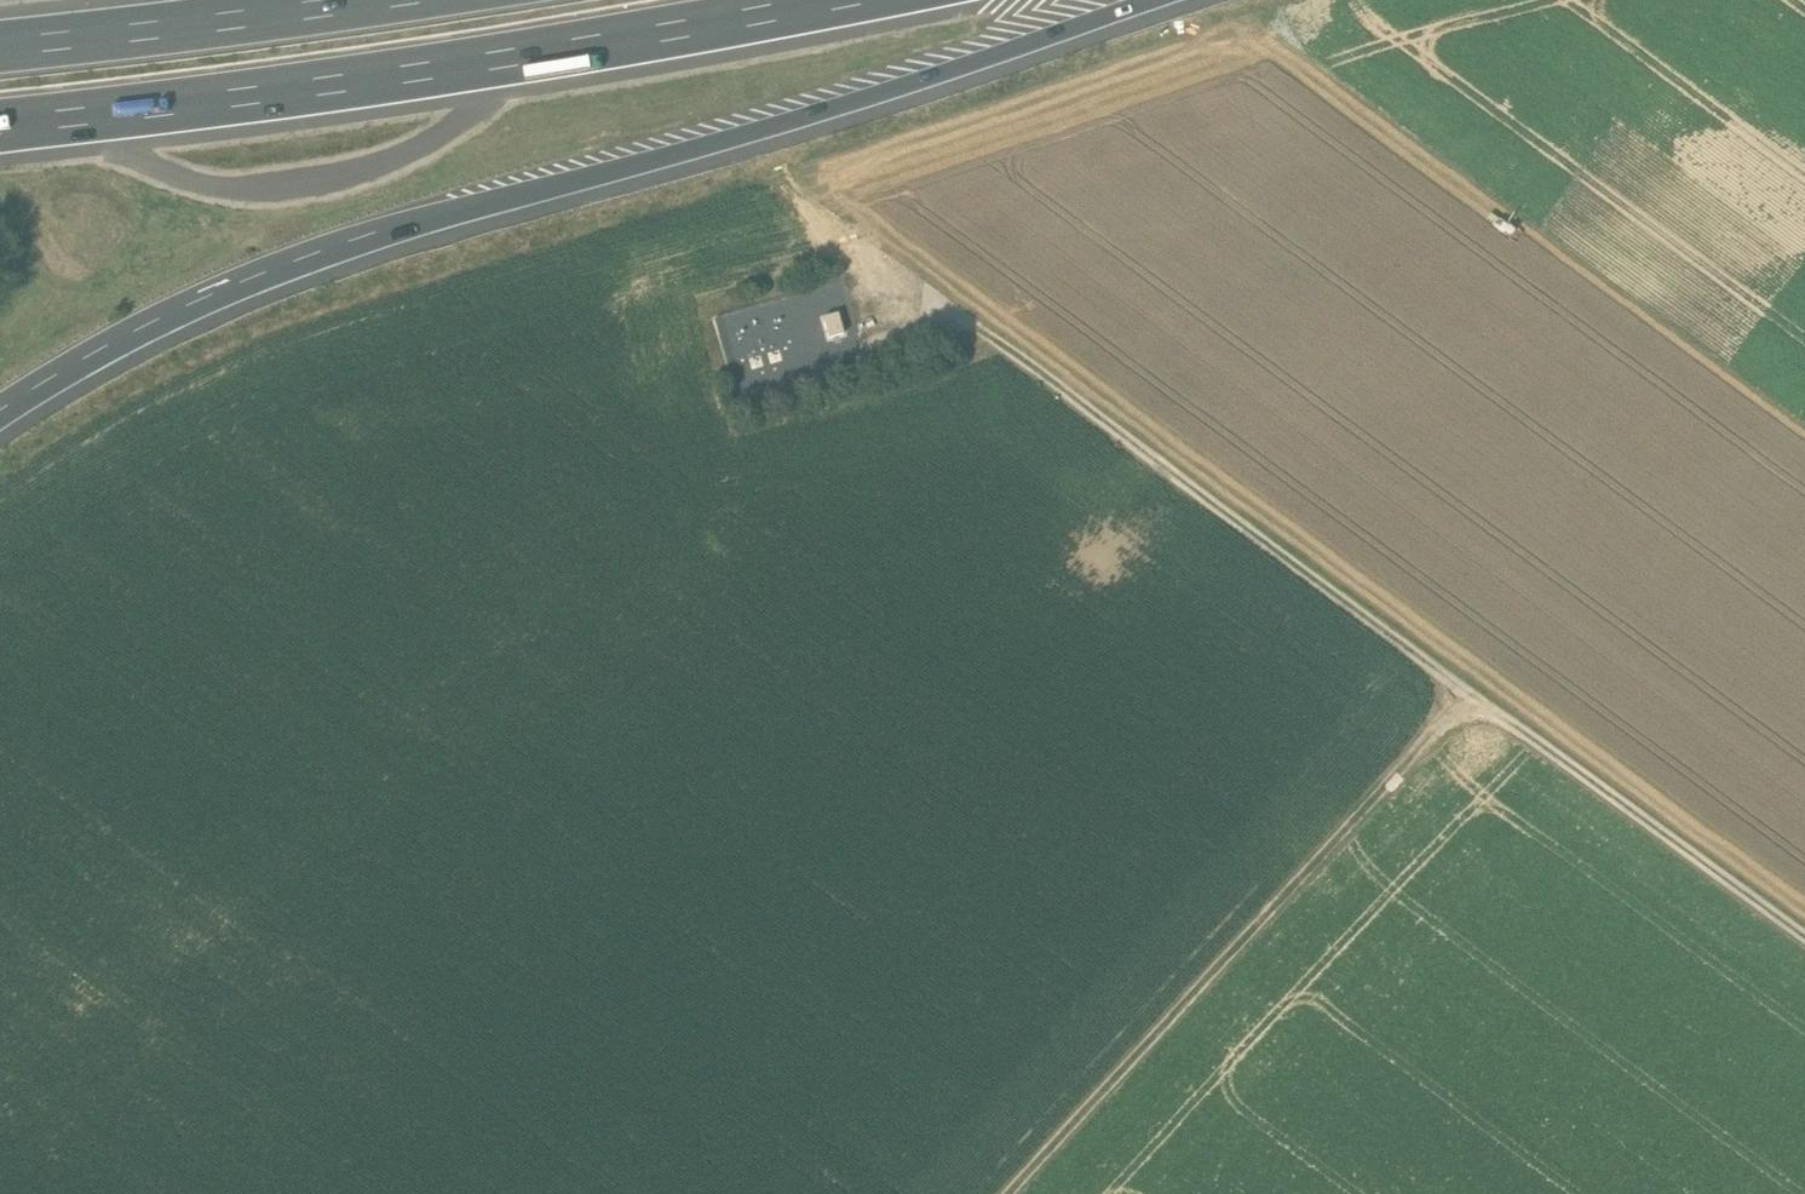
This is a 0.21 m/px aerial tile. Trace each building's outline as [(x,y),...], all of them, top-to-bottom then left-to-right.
[(848,331),(842,311),(825,315),(831,336),(848,331)]
